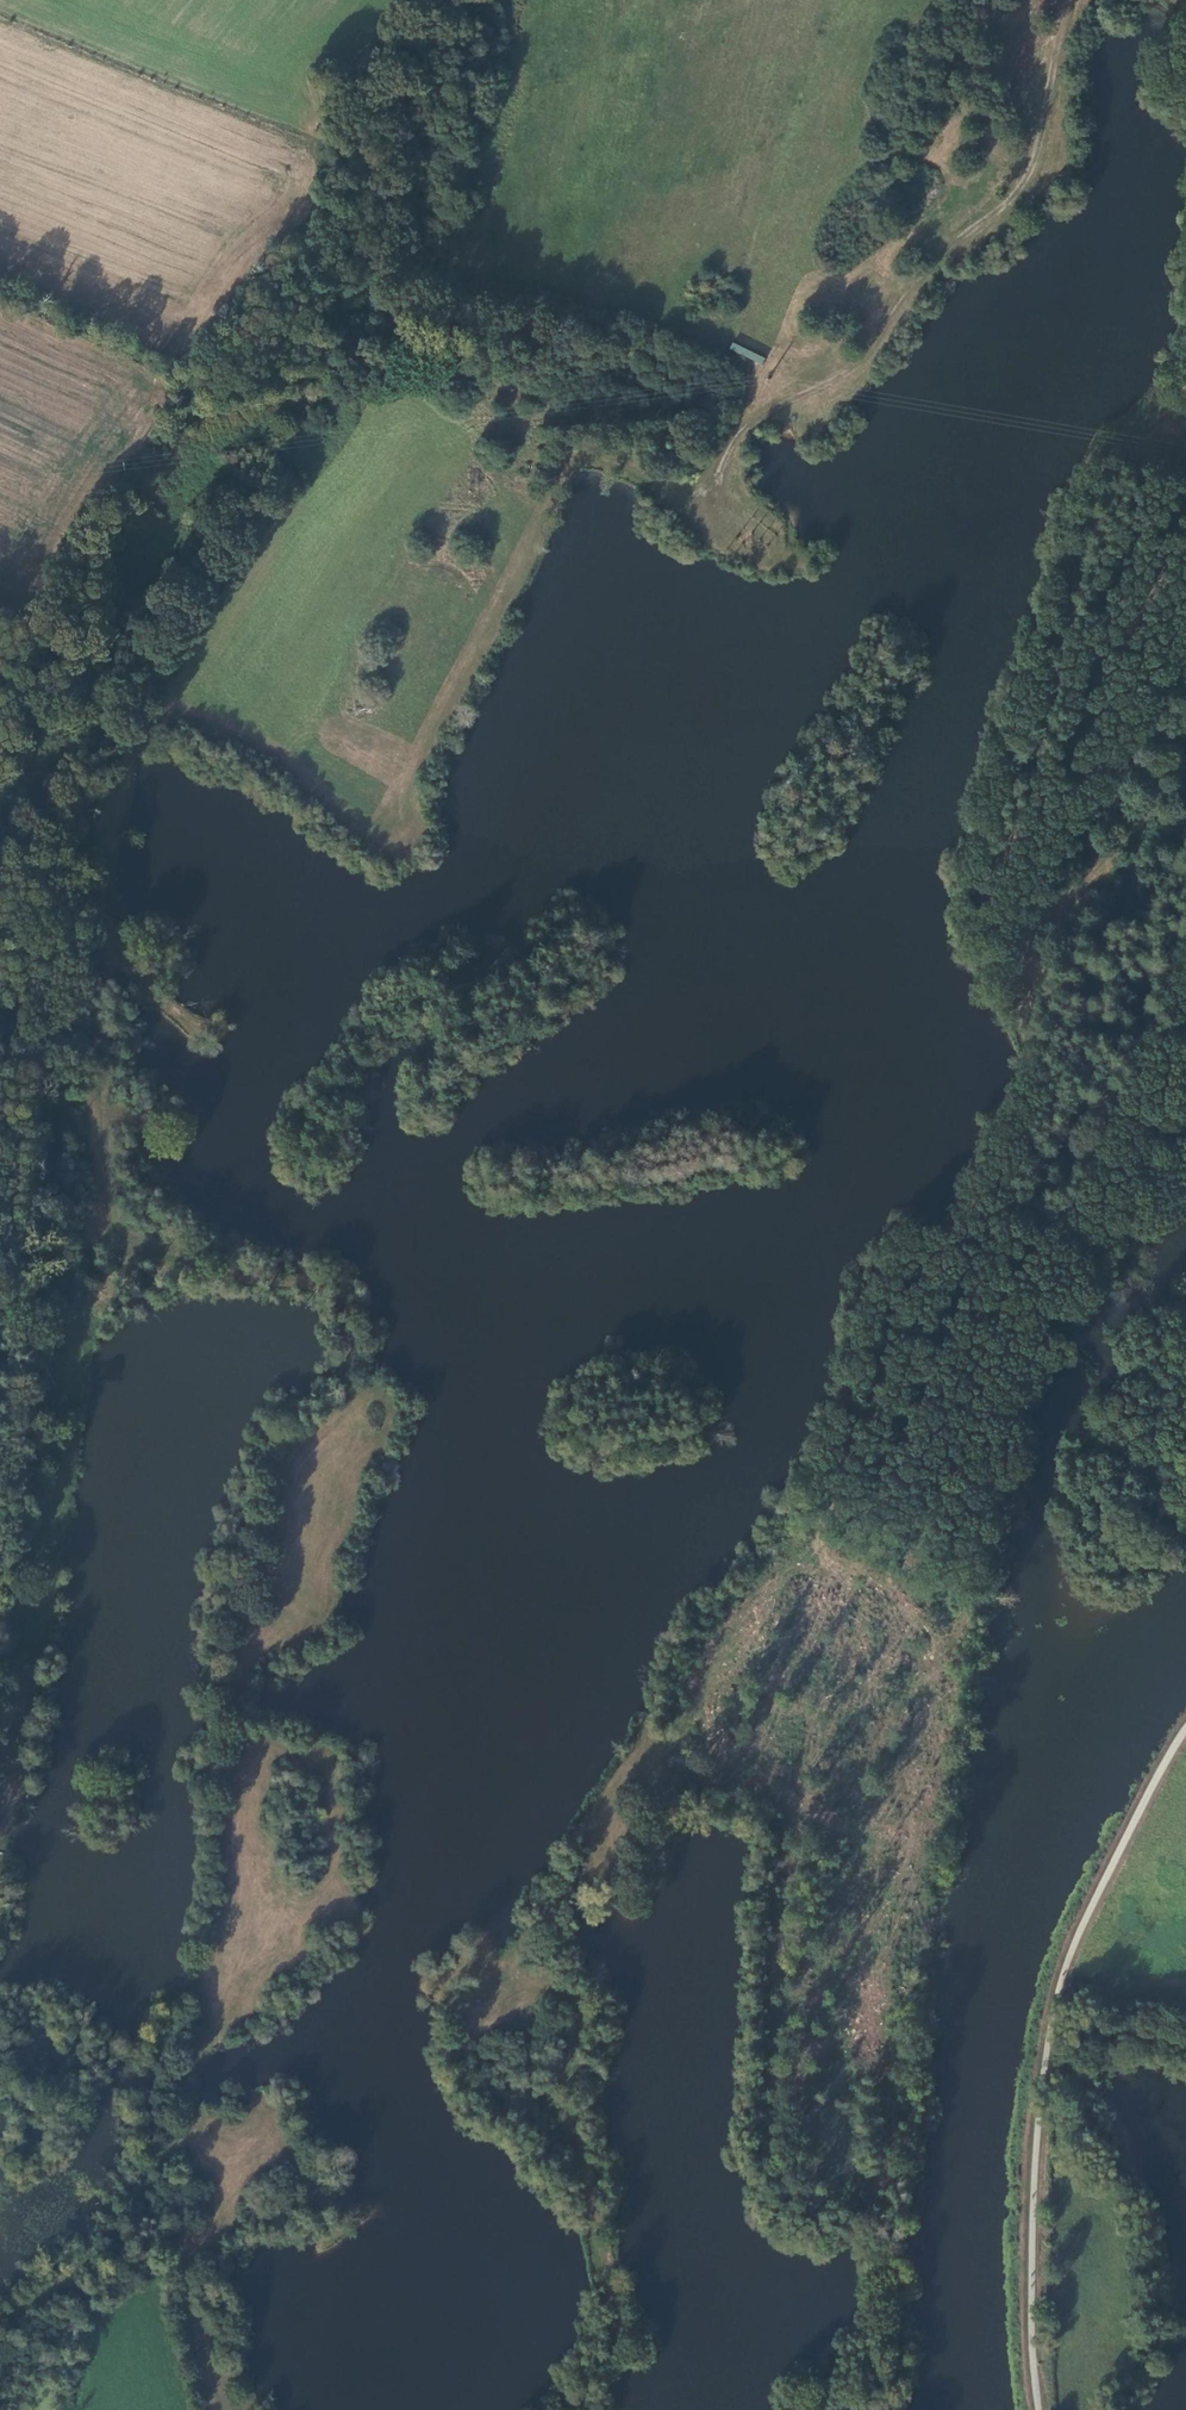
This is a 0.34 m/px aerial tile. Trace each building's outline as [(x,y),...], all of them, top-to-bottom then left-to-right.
[(272,2131),(264,2135),(267,2142),(275,2138),(272,2131)]
